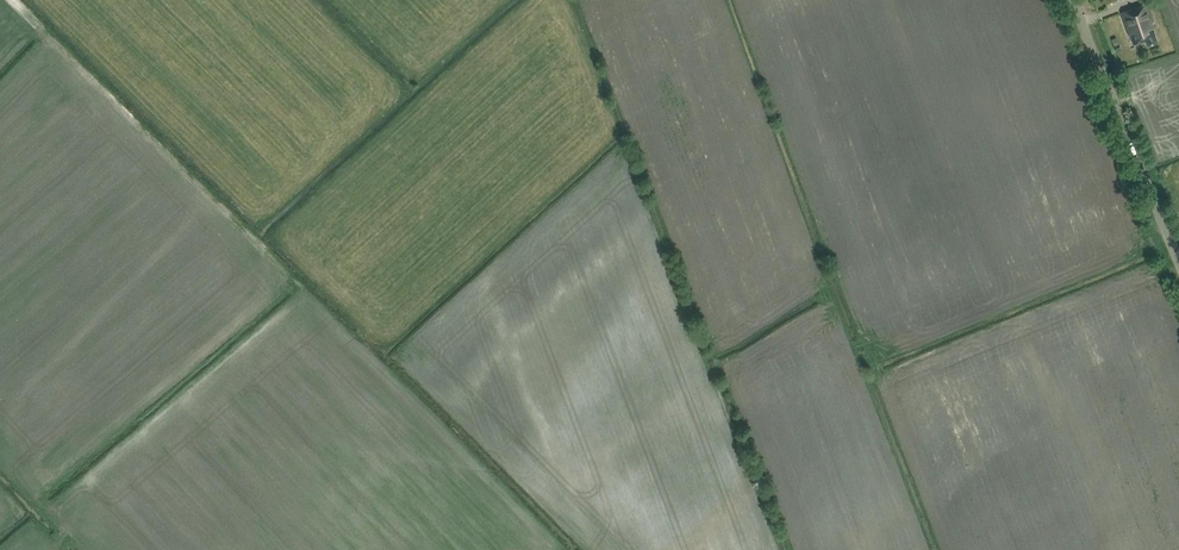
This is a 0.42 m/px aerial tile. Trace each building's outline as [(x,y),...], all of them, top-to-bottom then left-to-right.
[(1147,41),(1156,38),(1152,26),(1155,25),(1147,3),(1122,11),(1133,43),(1146,38),(1147,41)] [(1121,48),(1117,37),(1111,39),(1116,51),(1121,48)]
